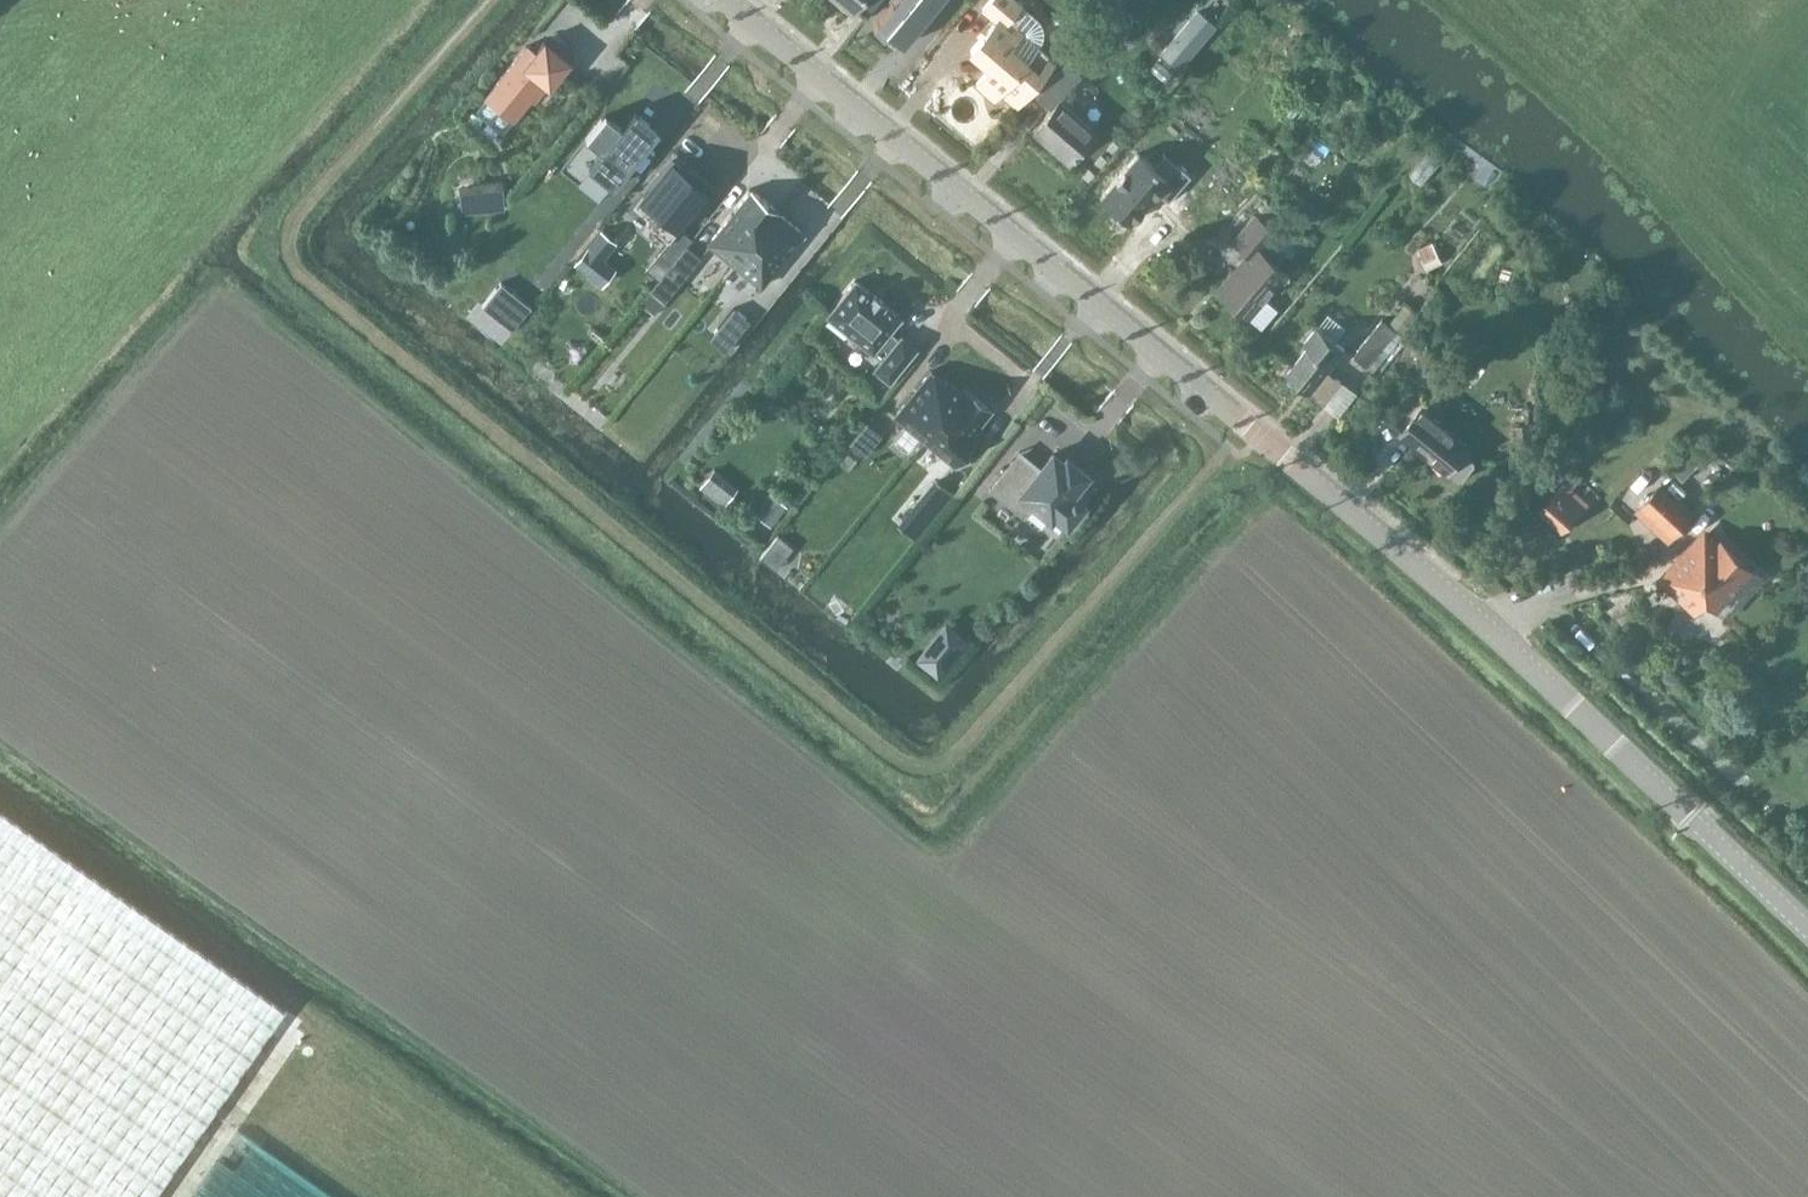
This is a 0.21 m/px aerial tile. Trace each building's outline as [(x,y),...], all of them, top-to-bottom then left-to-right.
[(850,10),(858,0),(839,0),(850,10)] [(905,46),(942,0),(897,0),(874,28),(896,46),(899,41),(905,46)] [(982,8),(996,20),(969,51),(989,68),(976,83),(994,98),(1026,61),(1025,60),(1037,47),(1040,42),(1041,37),(1041,32),(1040,28),(1038,23),(1035,20),(1020,7),(1021,5),(1015,0),(990,0),(982,8)] [(1198,11),(1162,52),(1178,65),(1213,25),(1198,11)] [(582,56),(556,36),(545,47),(537,41),(492,91),(522,115),(554,78),(559,82),(582,56)] [(1079,76),(1063,63),(1054,73),(1055,74),(1036,96),(1050,109),(1031,131),(1068,162),(1094,131),(1058,100),(1079,76)] [(636,111),(635,109),(620,127),(605,114),(586,138),(601,151),(588,167),(590,168),(591,166),(614,185),(658,130),(639,115),(637,118),(633,114),(636,111)] [(1138,152),(1100,197),(1129,222),(1156,191),(1167,200),(1189,174),(1177,163),(1166,176),(1138,152)] [(714,185),(676,153),(642,195),(659,209),(647,223),(649,225),(653,220),(672,236),(714,185)] [(489,209),(505,207),(502,186),(486,188),(489,209)] [(779,211),(752,189),(709,243),(735,264),(779,211)] [(805,232),(779,211),(735,264),(762,286),(805,232)] [(1286,274),(1259,253),(1277,230),(1254,212),(1237,235),(1238,236),(1232,244),(1246,255),(1217,293),(1256,324),(1267,313),(1276,319),(1281,312),(1266,300),(1286,274)] [(1418,270),(1440,258),(1429,238),(1407,250),(1418,270)] [(650,289),(664,301),(700,256),(686,245),(650,289)] [(854,282),(827,315),(881,359),(874,369),(889,381),(916,348),(901,336),(899,338),(890,330),(899,319),(900,319),(901,317),(899,316),(884,304),(885,302),(883,301),(874,294),(875,294),(873,292),(872,294),(856,281),(857,281),(855,280),(854,281),(854,282)] [(1417,317),(1403,305),(1388,324),(1382,319),(1353,355),(1373,371),(1417,317)] [(734,307),(709,338),(725,351),(750,320),(734,307)] [(1327,371),(1345,349),(1317,326),(1305,342),(1309,346),(1288,373),(1325,402),(1341,382),(1327,371)] [(945,352),(909,397),(939,421),(980,371),(978,369),(975,373),(961,361),(959,363),(945,352)] [(985,417),(1006,391),(980,371),(939,421),(969,446),(990,421),(985,417)] [(1463,479),(1475,464),(1474,460),(1464,452),(1469,446),(1422,408),(1402,432),(1414,441),(1412,443),(1448,473),(1449,471),(1459,479),(1463,479)] [(867,423),(850,443),(864,454),(880,434),(867,423)] [(1013,459),(990,488),(1023,515),(1034,502),(1050,516),(1053,512),(1066,522),(1092,487),(1081,477),(1085,473),(1066,458),(1063,462),(1052,453),(1034,475),(1013,459)] [(915,507),(930,519),(951,493),(936,480),(915,507)] [(1691,511),(1658,481),(1638,503),(1670,533),(1691,511)] [(1564,482),(1556,490),(1538,509),(1562,531),(1588,504),(1564,482)] [(775,520),(789,505),(774,491),(760,506),(775,520)] [(1702,530),(1661,574),(1695,606),(1705,595),(1715,605),(1737,582),(1726,572),(1736,561),(1702,530)] [(1706,624),(1717,608),(1705,599),(1693,615),(1706,624)] [(286,1010),(56,849),(0,810),(0,1196),(156,1196),(286,1010)]
